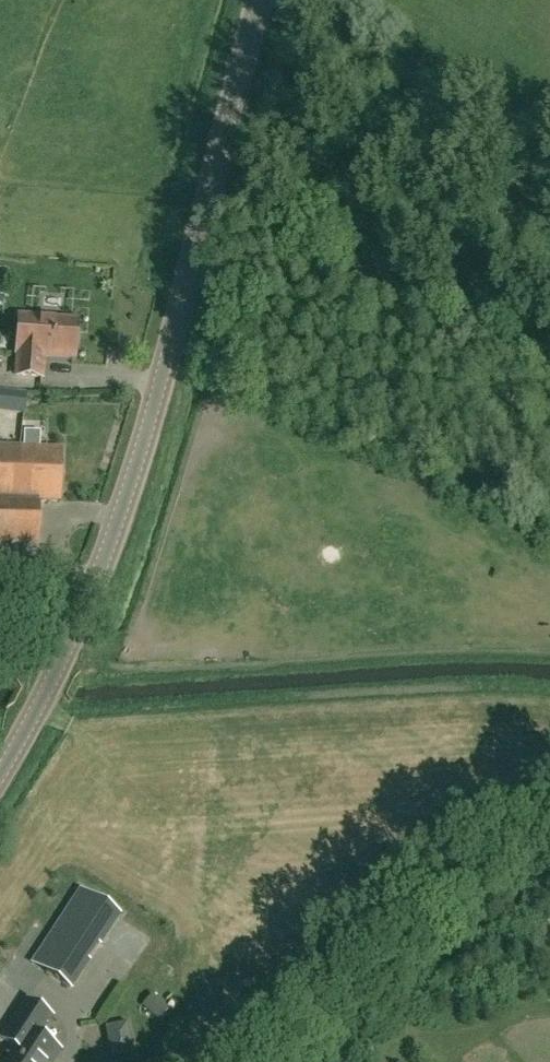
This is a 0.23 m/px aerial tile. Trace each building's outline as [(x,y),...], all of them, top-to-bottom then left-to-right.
[(74,358),(77,321),(19,317),(17,354),(18,354),(17,377),(42,378),(43,356),(74,358)] [(27,394),(0,390),(0,412),(24,415),(27,394)] [(61,449),(0,446),(0,542),(38,544),(39,501),(60,501),(61,449)] [(95,943),(98,945),(111,926),(73,902),(32,964),(70,988),(88,961),(84,959),(95,943)] [(164,1026),(193,998),(175,980),(147,1008),(164,1026)] [(27,1002),(3,1039),(17,1049),(9,1061),(52,1061),(59,1052),(38,1038),(51,1018),(27,1002)] [(126,1025),(106,1028),(112,1056),(131,1052),(126,1025)]
